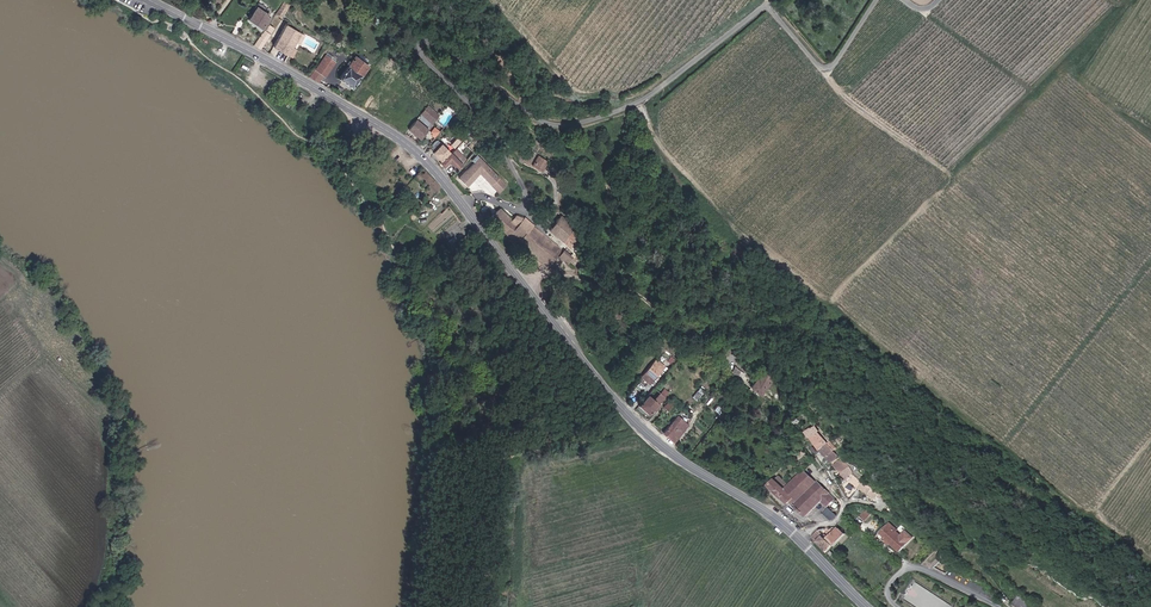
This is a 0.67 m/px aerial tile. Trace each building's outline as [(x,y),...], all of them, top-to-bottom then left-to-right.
[(276,14),(283,18),(291,4),(284,0),(276,14)] [(272,17),(256,6),(247,19),(262,30),(272,17)] [(302,34),(287,25),(274,47),(289,56),(302,34)] [(272,34),(265,30),(255,44),(262,49),(272,34)] [(313,74),(322,79),(338,59),(329,53),(313,74)] [(357,56),(340,78),(353,88),(370,66),(357,56)] [(439,115),(428,106),(408,130),(420,139),(428,130),(427,129),(439,115)] [(456,147),(463,139),(460,136),(452,144),(456,147)] [(434,154),(442,163),(452,153),(440,141),(431,149),(435,153),(434,154)] [(488,146),(484,150),(488,154),(492,150),(488,146)] [(457,172),(469,160),(457,148),(452,153),(442,163),(439,165),(443,169),(450,162),(456,168),(455,170),(457,172)] [(548,163),(531,151),(525,161),(542,172),(548,163)] [(468,187),(481,174),(499,193),(508,185),(479,156),(458,176),(468,187)] [(425,190),(432,197),(442,188),(423,169),(414,177),(422,185),(421,186),(425,190)] [(420,195),(425,190),(421,186),(422,185),(414,177),(408,186),(420,195)] [(562,249),(534,225),(526,218),(525,219),(517,215),(513,220),(501,208),(491,217),(486,211),(481,215),(486,222),(489,219),(519,243),(547,267),(562,249)] [(573,233),(574,232),(573,231),(576,227),(563,215),(550,230),(572,248),(578,240),(576,239),(577,237),(573,233)] [(565,251),(561,256),(569,263),(573,257),(565,251)] [(457,252),(449,260),(454,266),(463,258),(457,252)] [(616,329),(626,336),(627,333),(618,327),(616,329)] [(627,337),(626,336),(616,329),(603,346),(612,353),(624,337),(626,339),(627,337)] [(666,367),(657,359),(642,377),(651,384),(666,367)] [(775,379),(767,373),(759,383),(757,381),(750,390),(759,397),(765,390),(766,391),(775,379)] [(654,398),(649,394),(639,405),(650,415),(666,397),(660,392),(654,398)] [(671,415),(681,403),(673,397),(663,408),(671,415)] [(783,410),(789,406),(783,398),(777,402),(783,410)] [(663,433),(674,443),(684,431),(678,426),(683,421),(678,416),(663,433)] [(689,425),(683,421),(678,426),(684,431),(689,425)] [(821,449),(828,443),(818,432),(812,437),(821,449)] [(835,450),(828,443),(821,449),(828,457),(835,450)] [(828,457),(834,463),(841,457),(835,450),(828,457)] [(835,464),(843,474),(851,466),(842,458),(835,464)] [(843,474),(849,481),(855,473),(851,466),(843,474)] [(777,476),(768,486),(786,503),(788,501),(805,517),(821,501),(827,506),(834,498),(803,469),(788,485),(777,476)] [(849,481),(876,498),(881,492),(861,478),(855,473),(849,481)] [(866,520),(874,511),(868,506),(860,515),(866,520)] [(898,529),(891,523),(882,533),(887,537),(884,539),(890,545),(892,542),(901,550),(913,537),(906,530),(901,537),(895,532),(898,529)] [(835,544),(836,544),(844,535),(837,528),(828,537),(835,544)] [(828,537),(819,530),(812,536),(828,551),(835,544),(828,537)] [(1019,606),(1042,606),(1019,594),(1013,603),(1019,606)]
